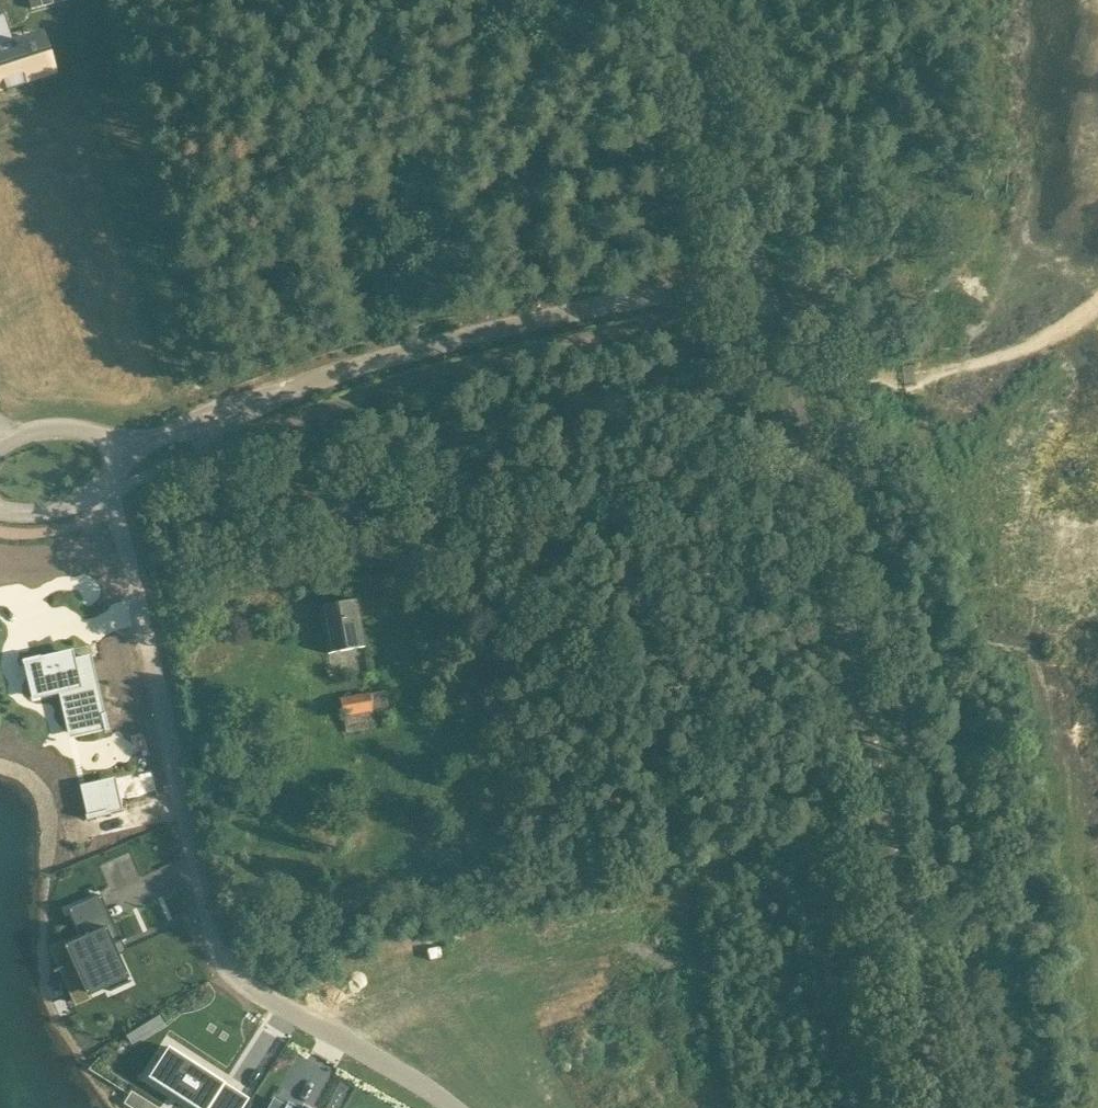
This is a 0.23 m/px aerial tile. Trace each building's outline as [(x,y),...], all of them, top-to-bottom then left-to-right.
[(8,44),(0,47),(0,88),(5,86),(6,91),(27,84),(25,80),(45,74),(33,36),(8,44)] [(328,653),(364,647),(355,599),(319,606),(328,653)] [(105,731),(109,730),(105,713),(102,714),(89,657),(71,661),(69,653),(41,659),(40,656),(22,660),(23,665),(27,664),(34,697),(70,689),(79,731),(103,726),(105,731)] [(374,716),(389,714),(385,691),(370,694),(369,693),(339,698),(342,716),(343,716),(346,732),(375,727),(374,716)] [(141,692),(117,697),(123,724),(147,718),(141,692)] [(105,812),(123,808),(118,786),(101,790),(105,812)] [(121,960),(120,961),(117,952),(122,950),(98,898),(102,896),(101,894),(68,909),(69,911),(73,909),(85,936),(68,943),(54,950),(62,968),(71,964),(75,962),(87,990),(86,991),(87,993),(109,983),(112,989),(110,989),(111,991),(131,982),(130,980),(129,981),(121,963),(122,962),(121,960)] [(165,1056),(155,1071),(163,1076),(212,1107),(231,1078),(174,1042),(165,1056)]
